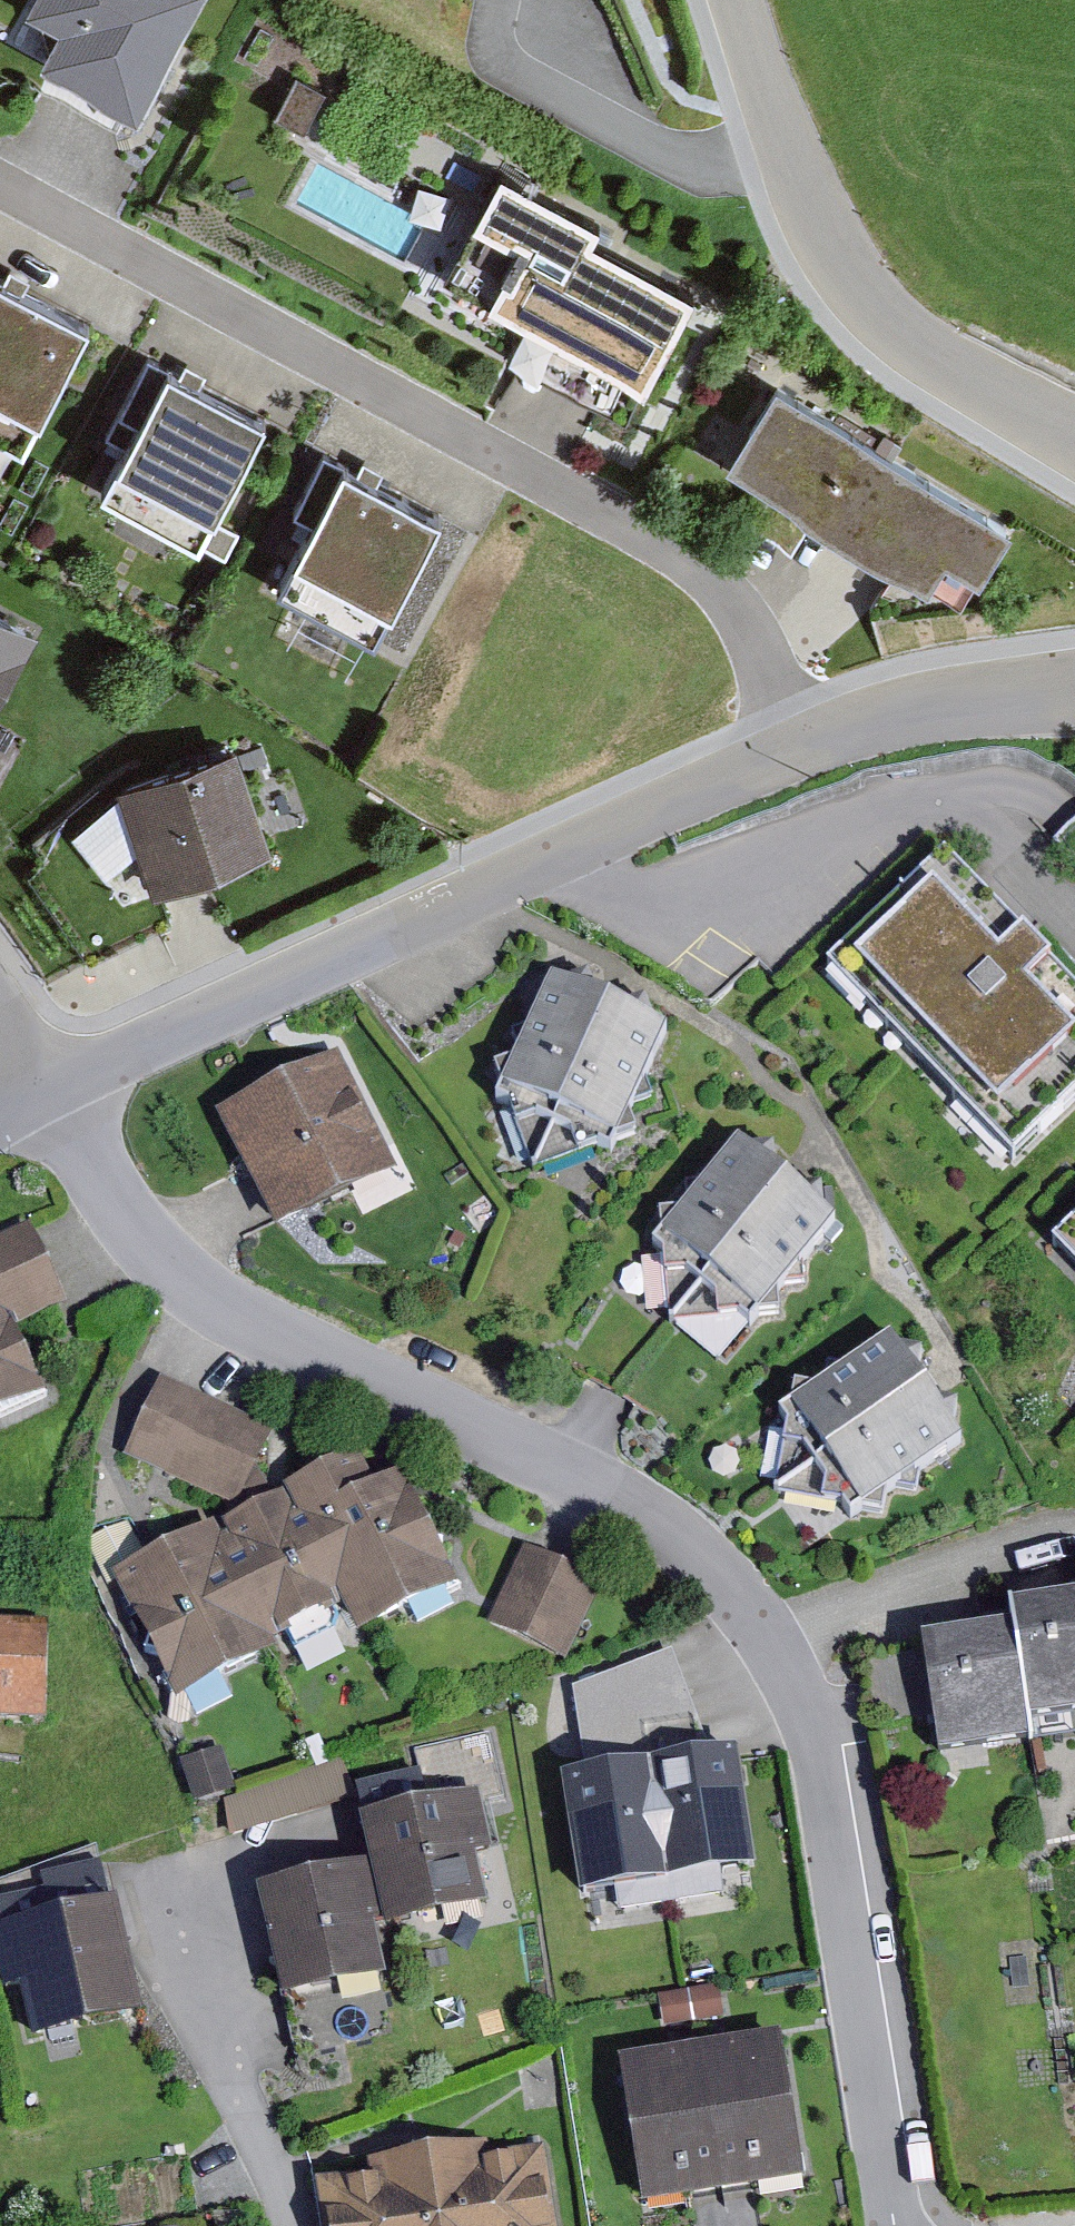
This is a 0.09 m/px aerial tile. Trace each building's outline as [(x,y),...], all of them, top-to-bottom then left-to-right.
[(136,118),(201,0),(32,0),(25,13),(59,31),(40,66),(87,91),(136,118)] [(325,93),(296,77),(273,117),(303,134),(325,93)] [(486,307),(644,393),(688,311),(695,299),(593,244),(601,230),(502,177),(447,280),(489,302),(486,307)] [(0,283),(0,443),(24,456),(91,332),(0,283)] [(101,494),(199,548),(266,426),(148,361),(118,415),(138,426),(101,494)] [(775,390),(726,469),(928,594),(946,565),(980,587),(1012,536),(775,390)] [(276,590),(374,644),(442,522),(324,457),(293,513),(313,524),(276,590)] [(39,635),(0,614),(0,704),(39,635)] [(124,782),(152,870),(174,863),(267,833),(239,746),(124,782)] [(826,974),(1012,1168),(1074,1108),(1074,996),(945,861),(826,974)] [(550,985),(495,1109),(508,1115),(515,1134),(535,1127),(570,1143),(577,1162),(597,1155),(613,1162),(668,1038),(550,985)] [(338,1059),(215,1122),(275,1239),(398,1177),(338,1059)] [(738,1148),(652,1253),(663,1262),(665,1283),(686,1281),(715,1306),(716,1326),(738,1325),(751,1336),(838,1230),(738,1148)] [(46,1400),(15,1334),(68,1309),(30,1228),(0,1242),(0,1421),(46,1400)] [(1052,1253),(1074,1276),(1074,1231),(1052,1253)] [(888,1345),(777,1422),(785,1434),(781,1454),(802,1458),(823,1490),(819,1510),(840,1515),(850,1529),(962,1451),(888,1345)] [(127,1461),(240,1511),(275,1435),(161,1384),(127,1461)] [(215,1530),(113,1583),(178,1708),(278,1656),(273,1647),(344,1611),(360,1642),(459,1591),(402,1480),(376,1494),(358,1458),(282,1497),(284,1500),(221,1532),(226,1542),(222,1544),(215,1530)] [(487,1627),(566,1665),(603,1588),(561,1567),(524,1550),(497,1606),(487,1627)] [(1026,1731),(1074,1723),(1074,1605),(1007,1616),(1011,1635),(1026,1731)] [(45,1726),(47,1629),(0,1628),(0,1725),(45,1726)] [(1011,1635),(920,1650),(938,1762),(1030,1747),(1026,1731),(1011,1635)] [(561,1789),(584,1910),(756,1883),(737,1762),(714,1766),(672,1656),(571,1693),(587,1785),(561,1789)] [(360,1834),(369,1874),(383,1929),(385,1939),(486,1915),(474,1863),(494,1859),(481,1803),(505,1797),(491,1739),(416,1757),(421,1779),(357,1794),(355,1795),(357,1803),(364,1833),(360,1834)] [(223,1751),(180,1764),(194,1809),(237,1796),(223,1751)] [(343,1764),(224,1804),(230,1842),(357,1803),(355,1795),(357,1794),(343,1764)] [(3,1998),(22,1995),(34,2048),(142,2022),(117,1915),(111,1917),(95,1851),(0,1889),(0,1982),(3,1998)] [(369,1874),(254,1900),(291,2057),(395,2033),(372,1932),(383,1929),(369,1874)] [(720,1989),(658,1998),(663,2031),(725,2021),(720,1989)] [(618,2070),(642,2217),(725,2204),(805,2191),(781,2043),(618,2070)] [(321,2225),(555,2225),(543,2152),(492,2161),(489,2147),(369,2166),(372,2181),(315,2191),(321,2225)]
